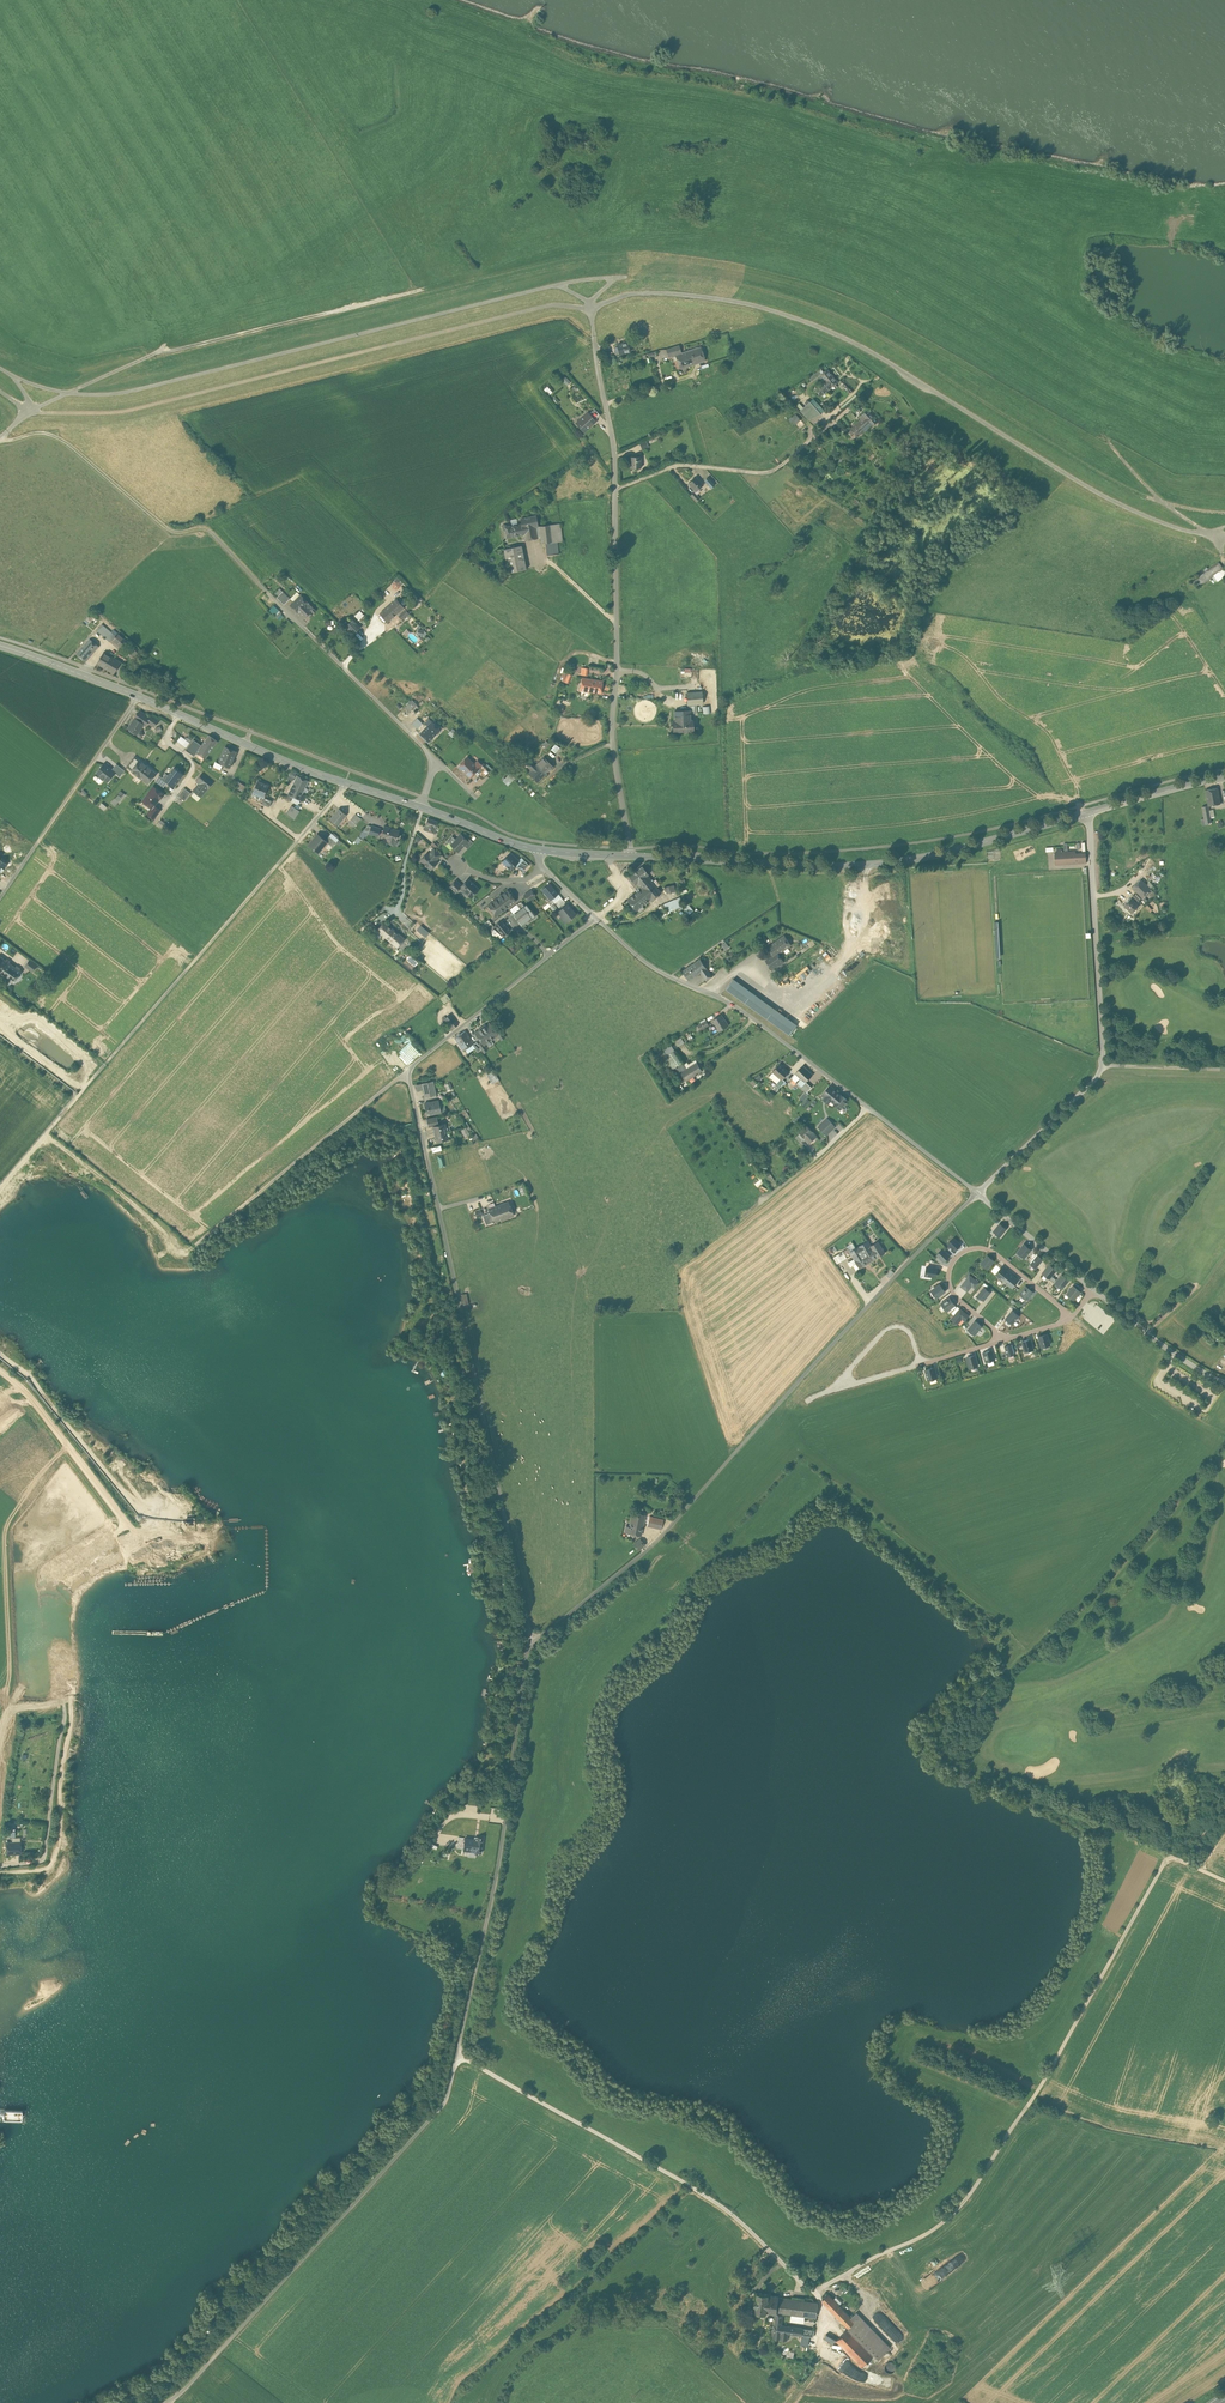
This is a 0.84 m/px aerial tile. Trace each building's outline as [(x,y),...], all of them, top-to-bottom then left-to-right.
[(624,343),(617,345),(619,354),(630,351),(627,340),(623,341),(624,343)] [(679,345),(666,349),(668,357),(681,352),(679,345)] [(700,347),(689,351),(693,364),(705,360),(700,347)] [(648,358),(657,355),(655,350),(646,353),(648,358)] [(689,351),(676,355),(680,368),(693,364),(689,351)] [(838,381),(828,369),(821,375),(826,381),(816,389),(822,395),(838,381)] [(567,385),(571,381),(565,375),(561,378),(567,385)] [(543,388),(548,395),(552,392),(547,385),(543,388)] [(814,398),(810,401),(821,414),(825,410),(814,398)] [(809,419),(821,414),(810,401),(801,410),(809,419)] [(600,415),(594,409),(589,414),(595,420),(600,415)] [(873,425),(877,421),(867,410),(859,417),(861,419),(850,429),(858,437),(873,424),(873,425)] [(851,411),(846,416),(851,421),(856,416),(851,411)] [(588,413),(576,423),(584,432),(596,421),(595,420),(589,414),(588,413)] [(851,421),(846,416),(842,419),(847,424),(851,421)] [(649,446),(646,439),(639,442),(642,449),(649,446)] [(640,457),(630,457),(630,462),(631,462),(631,468),(630,468),(641,468),(640,457)] [(702,485),(695,477),(688,483),(696,491),(702,485)] [(714,485),(708,478),(705,481),(711,488),(714,485)] [(696,501),(699,498),(694,492),(691,495),(696,501)] [(536,516),(520,519),(521,524),(517,525),(512,526),(511,525),(505,527),(507,538),(523,534),(524,540),(538,538),(536,527),(538,527),(538,526),(536,516)] [(560,523),(550,525),(552,543),(557,542),(562,541),(560,523)] [(550,525),(540,526),(541,538),(542,543),(545,543),(552,543),(550,525)] [(557,542),(552,543),(545,543),(547,555),(559,554),(557,542)] [(521,545),(504,549),(508,573),(526,569),(521,545)] [(1219,562),(1194,580),(1199,587),(1214,576),(1224,569),(1219,562)] [(1224,569),(1214,576),(1217,580),(1223,576),(1223,575),(1224,574),(1224,571),(1224,569)] [(398,582),(394,581),(391,585),(392,587),(393,589),(397,590),(400,586),(399,584),(398,582)] [(290,598),(283,591),(276,598),(284,605),(290,598)] [(297,592),(290,599),(293,601),(300,595),(297,592)] [(293,601),(290,605),(299,614),(304,619),(309,614),(313,610),(310,608),(312,606),(300,594),(293,601)] [(396,599),(389,605),(396,614),(404,608),(396,599)] [(277,618),(282,613),(275,605),(269,611),(277,618)] [(389,605),(379,613),(387,622),(396,614),(389,605)] [(359,620),(364,615),(359,610),(354,616),(359,620)] [(406,610),(398,616),(401,620),(409,613),(406,610)] [(353,633),(360,627),(352,620),(346,626),(353,633)] [(115,635),(102,624),(96,630),(109,642),(112,639),(115,635)] [(343,629),(350,636),(353,633),(346,626),(343,629)] [(423,637),(424,630),(417,628),(416,635),(423,637)] [(126,641),(117,633),(115,635),(112,639),(121,646),(126,641)] [(89,638),(76,654),(86,662),(99,647),(89,638)] [(121,662),(104,652),(97,663),(114,674),(121,662)] [(568,683),(571,675),(565,672),(562,681),(568,683)] [(603,681),(582,678),(580,690),(601,693),(603,681)] [(702,703),(702,691),(687,692),(688,704),(690,704),(696,704),(702,703)] [(406,715),(416,705),(411,699),(400,710),(406,715)] [(674,711),(675,721),(690,720),(690,712),(690,710),(674,711)] [(140,711),(135,718),(139,721),(143,714),(140,711)] [(150,718),(143,714),(139,721),(144,724),(143,724),(145,726),(148,722),(154,726),(158,721),(151,716),(150,718)] [(418,728),(423,722),(417,717),(412,723),(418,728)] [(135,718),(128,728),(129,729),(130,730),(134,733),(136,733),(137,734),(143,724),(144,724),(139,721),(135,718)] [(442,727),(434,719),(432,721),(440,729),(442,727)] [(693,720),(690,720),(675,721),(673,721),(673,731),(693,730),(693,720)] [(440,729),(432,721),(427,726),(420,733),(429,742),(440,729)] [(453,737),(458,732),(452,728),(448,733),(453,737)] [(186,738),(180,735),(177,740),(186,746),(193,737),(189,734),(186,738)] [(216,741),(209,735),(204,743),(211,748),(216,741)] [(200,745),(193,739),(185,749),(193,755),(200,745)] [(211,748),(204,743),(198,750),(206,756),(211,748)] [(560,748),(555,744),(551,749),(555,753),(560,748)] [(236,752),(225,747),(218,762),(218,763),(222,765),(229,768),(236,752)] [(134,756),(126,767),(132,772),(141,761),(139,759),(139,760),(134,756)] [(474,764),(467,757),(459,766),(470,777),(475,772),(482,765),(482,764),(478,760),(474,764)] [(521,761),(533,772),(537,767),(525,757),(521,761)] [(544,759),(540,764),(548,771),(553,766),(544,759)] [(156,773),(141,761),(132,772),(148,784),(156,773)] [(222,765),(218,763),(218,762),(216,761),(212,768),(219,772),(222,765)] [(111,770),(103,763),(96,772),(100,776),(99,776),(103,780),(104,778),(108,782),(115,773),(111,770)] [(482,765),(475,772),(482,780),(491,770),(483,763),(482,764),(482,765)] [(116,764),(111,770),(115,773),(120,777),(125,770),(116,764)] [(548,771),(540,764),(537,767),(533,772),(531,774),(539,781),(548,771)] [(180,772),(174,768),(165,780),(174,786),(183,774),(180,772)] [(518,774),(513,769),(502,780),(507,785),(518,774)] [(213,783),(202,773),(196,779),(199,782),(201,781),(208,788),(213,783)] [(297,775),(291,789),(302,794),(302,793),(308,780),(297,775)] [(269,785),(258,780),(253,792),(263,797),(269,785)] [(199,782),(193,790),(201,796),(208,788),(201,781),(199,782)] [(235,787),(242,791),(246,785),(238,781),(235,787)] [(154,787),(149,795),(147,794),(143,801),(152,807),(152,808),(154,805),(159,798),(160,799),(163,794),(154,787)] [(191,792),(185,787),(178,795),(185,800),(191,792)] [(1218,788),(1205,790),(1208,805),(1221,803),(1218,788)] [(302,794),(291,789),(288,794),(302,801),(305,795),(302,793),(302,794)] [(272,800),(265,797),(262,804),(269,807),(272,800)] [(160,810),(154,805),(152,808),(152,807),(147,814),(154,819),(160,810)] [(291,805),(286,814),(294,819),(300,811),(291,805)] [(339,809),(331,819),(330,819),(338,825),(337,824),(346,814),(346,815),(347,815),(339,808),(339,809)] [(361,818),(355,814),(350,820),(356,824),(361,818)] [(160,819),(157,824),(163,827),(165,822),(160,819)] [(438,822),(428,819),(424,830),(435,834),(438,822)] [(380,828),(372,826),(369,833),(378,836),(380,828)] [(394,829),(390,828),(384,826),(381,837),(386,839),(385,841),(395,844),(399,831),(394,829)] [(325,840),(318,834),(310,843),(309,843),(308,845),(312,849),(313,849),(318,853),(327,842),(325,840)] [(460,834),(456,839),(452,836),(447,841),(451,844),(451,845),(458,851),(464,845),(467,841),(460,834)] [(336,842),(329,836),(325,840),(327,842),(332,847),(336,842)] [(469,839),(467,841),(464,845),(468,849),(473,843),(469,839)] [(441,855),(434,848),(429,854),(435,861),(441,855)] [(1075,851),(1055,852),(1056,865),(1086,862),(1086,853),(1076,853),(1075,851)] [(429,854),(427,853),(421,860),(423,862),(423,863),(425,866),(427,866),(431,869),(437,862),(435,861),(429,854)] [(519,861),(510,853),(502,861),(507,865),(507,869),(515,869),(515,865),(519,861)] [(522,862),(517,867),(522,872),(527,867),(522,862)] [(642,866),(628,876),(635,885),(636,883),(647,875),(648,874),(642,866)] [(661,892),(647,875),(636,883),(641,888),(649,899),(651,901),(661,892)] [(479,889),(468,879),(462,885),(460,887),(460,888),(469,896),(473,892),(474,893),(479,889)] [(1141,879),(1133,888),(1137,892),(1142,897),(1146,892),(1150,888),(1141,879)] [(456,880),(449,887),(455,893),(460,888),(460,887),(462,885),(456,880)] [(558,894),(549,883),(542,889),(550,900),(558,894)] [(641,888),(633,894),(631,896),(631,897),(627,899),(636,910),(649,899),(641,888)] [(1155,893),(1150,888),(1146,892),(1151,897),(1155,893)] [(507,890),(496,899),(505,910),(505,909),(515,901),(507,890)] [(531,890),(524,895),(528,901),(535,895),(531,890)] [(561,897),(554,902),(559,907),(565,902),(561,897)] [(679,898),(664,904),(669,910),(683,903),(679,898)] [(1131,898),(1124,905),(1132,913),(1137,907),(1135,905),(1137,903),(1136,902),(1132,898),(1131,898)] [(505,910),(496,899),(488,905),(497,916),(505,910)] [(521,901),(509,910),(521,925),(538,912),(530,901),(524,906),(521,901)] [(694,911),(688,902),(683,906),(689,915),(694,911)] [(568,905),(559,912),(563,916),(560,918),(564,922),(575,913),(568,905)] [(502,936),(489,919),(484,922),(497,940),(502,936)] [(377,928),(370,921),(365,927),(372,934),(377,928)] [(397,931),(385,921),(378,930),(381,933),(389,940),(397,931)] [(509,931),(501,921),(495,926),(503,935),(509,931)] [(428,932),(420,925),(417,929),(425,936),(428,932)] [(405,939),(397,931),(389,940),(398,947),(405,939)] [(774,956),(777,954),(783,950),(787,947),(790,945),(784,936),(774,943),(768,948),(768,949),(769,948),(774,956)] [(777,954),(774,956),(768,961),(772,966),(775,964),(781,960),(777,954)] [(0,957),(0,974),(9,963),(0,957)] [(701,959),(683,971),(690,980),(701,972),(707,968),(701,959)] [(37,966),(29,960),(25,966),(33,972),(37,966)] [(21,971),(9,963),(0,974),(13,983),(21,971)] [(713,977),(707,968),(701,972),(707,981),(713,977)] [(758,997),(733,979),(726,989),(751,1007),(758,997)] [(797,1025),(758,997),(751,1007),(790,1035),(797,1025)] [(458,1024),(450,1014),(442,1020),(451,1030),(458,1024)] [(721,1015),(713,1020),(720,1031),(729,1025),(725,1020),(721,1015)] [(706,1020),(698,1026),(701,1030),(709,1025),(706,1020)] [(486,1026),(483,1028),(491,1040),(498,1035),(496,1032),(490,1023),(486,1026)] [(491,1040),(483,1028),(479,1031),(476,1033),(482,1042),(484,1045),(491,1040)] [(499,1029),(496,1032),(498,1035),(501,1040),(505,1037),(499,1029)] [(473,1044),(465,1031),(455,1038),(464,1051),(466,1049),(472,1046),(473,1044)] [(678,1046),(685,1042),(681,1036),(674,1040),(678,1046)] [(484,1045),(482,1042),(478,1044),(484,1052),(487,1050),(484,1045)] [(674,1068),(676,1067),(683,1063),(670,1043),(662,1048),(669,1059),(674,1068)] [(669,1059),(662,1048),(653,1053),(659,1064),(665,1061),(669,1059)] [(669,1059),(665,1061),(671,1070),(674,1068),(669,1059)] [(687,1062),(684,1064),(687,1069),(697,1062),(695,1059),(688,1064),(687,1062)] [(687,1069),(681,1073),(686,1081),(702,1071),(697,1062),(687,1069)] [(687,1069),(684,1064),(683,1063),(676,1067),(680,1074),(681,1073),(687,1069)] [(789,1071),(780,1063),(773,1071),(773,1072),(780,1078),(782,1079),(789,1071)] [(810,1072),(803,1066),(796,1073),(801,1077),(802,1079),(810,1072)] [(493,1083),(499,1079),(493,1069),(487,1073),(493,1083)] [(759,1072),(754,1075),(757,1081),(762,1077),(759,1072)] [(780,1078),(773,1072),(769,1076),(776,1082),(780,1078)] [(810,1072),(802,1079),(801,1077),(796,1082),(801,1086),(805,1082),(812,1075),(810,1072)] [(681,1073),(680,1074),(675,1077),(680,1085),(686,1081),(681,1073)] [(792,1077),(796,1082),(801,1077),(796,1073),(792,1077)] [(433,1082),(421,1085),(422,1090),(424,1098),(436,1095),(433,1082)] [(805,1082),(801,1086),(806,1091),(808,1093),(812,1088),(805,1082)] [(830,1085),(823,1093),(821,1097),(828,1103),(831,1100),(834,1102),(841,1108),(848,1100),(830,1085)] [(807,1095),(809,1093),(808,1093),(806,1091),(799,1099),(802,1102),(808,1096),(807,1095)] [(439,1101),(424,1104),(427,1115),(441,1112),(440,1105),(439,1101)] [(465,1110),(458,1114),(462,1120),(469,1116),(465,1110)] [(433,1126),(438,1125),(436,1116),(427,1118),(429,1127),(433,1126)] [(827,1118),(818,1127),(826,1135),(835,1127),(827,1118)] [(438,1125),(433,1126),(435,1134),(445,1132),(444,1128),(445,1127),(444,1123),(438,1125)] [(816,1136),(807,1125),(799,1132),(800,1132),(798,1134),(803,1140),(805,1138),(809,1143),(816,1136)] [(461,1130),(465,1137),(470,1134),(468,1131),(466,1127),(461,1130)] [(445,1132),(435,1134),(437,1142),(448,1139),(447,1135),(445,1135),(445,1132)] [(798,1134),(795,1137),(800,1143),(803,1140),(798,1134)] [(755,1182),(757,1186),(764,1181),(762,1178),(755,1182)] [(509,1202),(489,1209),(491,1213),(494,1222),(513,1215),(509,1202)] [(491,1213),(483,1216),(486,1224),(494,1222),(491,1213)] [(1000,1222),(993,1230),(1000,1236),(1007,1228),(1000,1222)] [(955,1236),(947,1243),(955,1251),(962,1244),(955,1236)] [(855,1248),(850,1252),(852,1255),(853,1256),(857,1254),(858,1256),(872,1248),(871,1246),(871,1245),(868,1241),(855,1248)] [(872,1248),(858,1256),(857,1254),(853,1256),(854,1259),(857,1263),(853,1265),(856,1270),(860,1268),(878,1257),(885,1253),(878,1241),(871,1245),(871,1246),(872,1248)] [(1017,1251),(1025,1258),(1033,1249),(1025,1242),(1017,1251)] [(850,1252),(855,1248),(852,1243),(847,1246),(848,1248),(850,1252)] [(943,1249),(937,1254),(944,1262),(950,1256),(943,1249)] [(845,1250),(837,1255),(841,1261),(849,1256),(847,1254),(845,1250)] [(1044,1259),(1037,1254),(1030,1263),(1036,1268),(1044,1259)] [(994,1260),(988,1255),(981,1263),(988,1268),(994,1260)] [(1056,1270),(1049,1264),(1043,1272),(1050,1278),(1056,1270)] [(996,1274),(1000,1268),(996,1265),(992,1271),(996,1274)] [(925,1276),(937,1276),(938,1266),(926,1266),(925,1276)] [(1010,1273),(1002,1266),(1000,1268),(996,1274),(1004,1280),(1010,1273)] [(1010,1273),(1004,1280),(1012,1287),(1014,1285),(1018,1280),(1010,1273)] [(1069,1280),(1062,1274),(1055,1283),(1062,1288),(1069,1280)] [(978,1282),(970,1275),(961,1286),(967,1291),(972,1285),(975,1287),(978,1282)] [(945,1291),(940,1284),(931,1290),(937,1297),(945,1291)] [(1026,1286),(1020,1293),(1027,1299),(1033,1292),(1026,1286)] [(1080,1291),(1073,1286),(1067,1294),(1074,1299),(1075,1298),(1077,1295),(1080,1291)] [(990,1292),(984,1287),(978,1295),(984,1300),(990,1292)] [(948,1299),(946,1301),(945,1300),(941,1303),(947,1311),(955,1304),(950,1298),(948,1299)] [(951,1319),(957,1324),(962,1318),(965,1320),(969,1315),(960,1308),(955,1314),(951,1319)] [(1013,1309),(1005,1317),(1013,1324),(1020,1315),(1013,1309)] [(982,1326),(975,1321),(968,1329),(975,1334),(982,1326)] [(1047,1334),(1039,1336),(1042,1347),(1050,1344),(1047,1334)] [(1031,1339),(1022,1341),(1025,1351),(1034,1349),(1031,1339)] [(1012,1344),(1004,1347),(1007,1356),(1015,1353),(1012,1344)] [(992,1350),(983,1353),(986,1362),(995,1359),(992,1350)] [(975,1355),(966,1357),(969,1368),(978,1365),(975,1355)] [(937,1377),(934,1367),(926,1369),(929,1380),(937,1377)] [(645,1515),(632,1512),(629,1527),(626,1526),(625,1532),(640,1535),(645,1515)] [(663,1519),(649,1516),(647,1526),(661,1529),(663,1519)] [(640,1538),(633,1544),(638,1550),(645,1544),(640,1538)] [(8,1820),(7,1830),(16,1830),(16,1821),(8,1820)] [(478,1836),(477,1839),(465,1837),(463,1849),(476,1850),(476,1852),(481,1853),(483,1837),(478,1836)] [(21,1841),(7,1841),(8,1853),(21,1852),(21,1841)] [(779,2296),(769,2294),(758,2292),(758,2293),(757,2298),(756,2298),(755,2304),(756,2304),(755,2310),(755,2311),(766,2312),(767,2311),(777,2313),(779,2297),(779,2296)] [(836,2302),(828,2294),(823,2299),(823,2301),(830,2308),(836,2302)] [(818,2302),(783,2297),(781,2313),(782,2313),(791,2314),(805,2316),(816,2318),(818,2302)] [(851,2317),(836,2302),(830,2308),(848,2327),(854,2321),(851,2317)] [(890,2347),(856,2312),(851,2317),(854,2321),(848,2327),(849,2327),(837,2339),(836,2340),(862,2366),(874,2354),(879,2358),(890,2347)] [(805,2316),(791,2314),(790,2321),(804,2323),(805,2316)] [(814,2332),(814,2330),(785,2325),(781,2325),(775,2324),(773,2337),(787,2339),(788,2332),(802,2334),(809,2335),(814,2336),(814,2332)] [(809,2335),(802,2334),(800,2344),(808,2345),(809,2335)] [(837,2339),(827,2334),(824,2338),(833,2343),(836,2340),(837,2339)] [(895,2369),(896,2367),(895,2365),(894,2363),(892,2362),(890,2361),(888,2362),(886,2363),(885,2365),(885,2367),(885,2369),(886,2371),(888,2372),(890,2373),(892,2372),(894,2371),(895,2369)]
